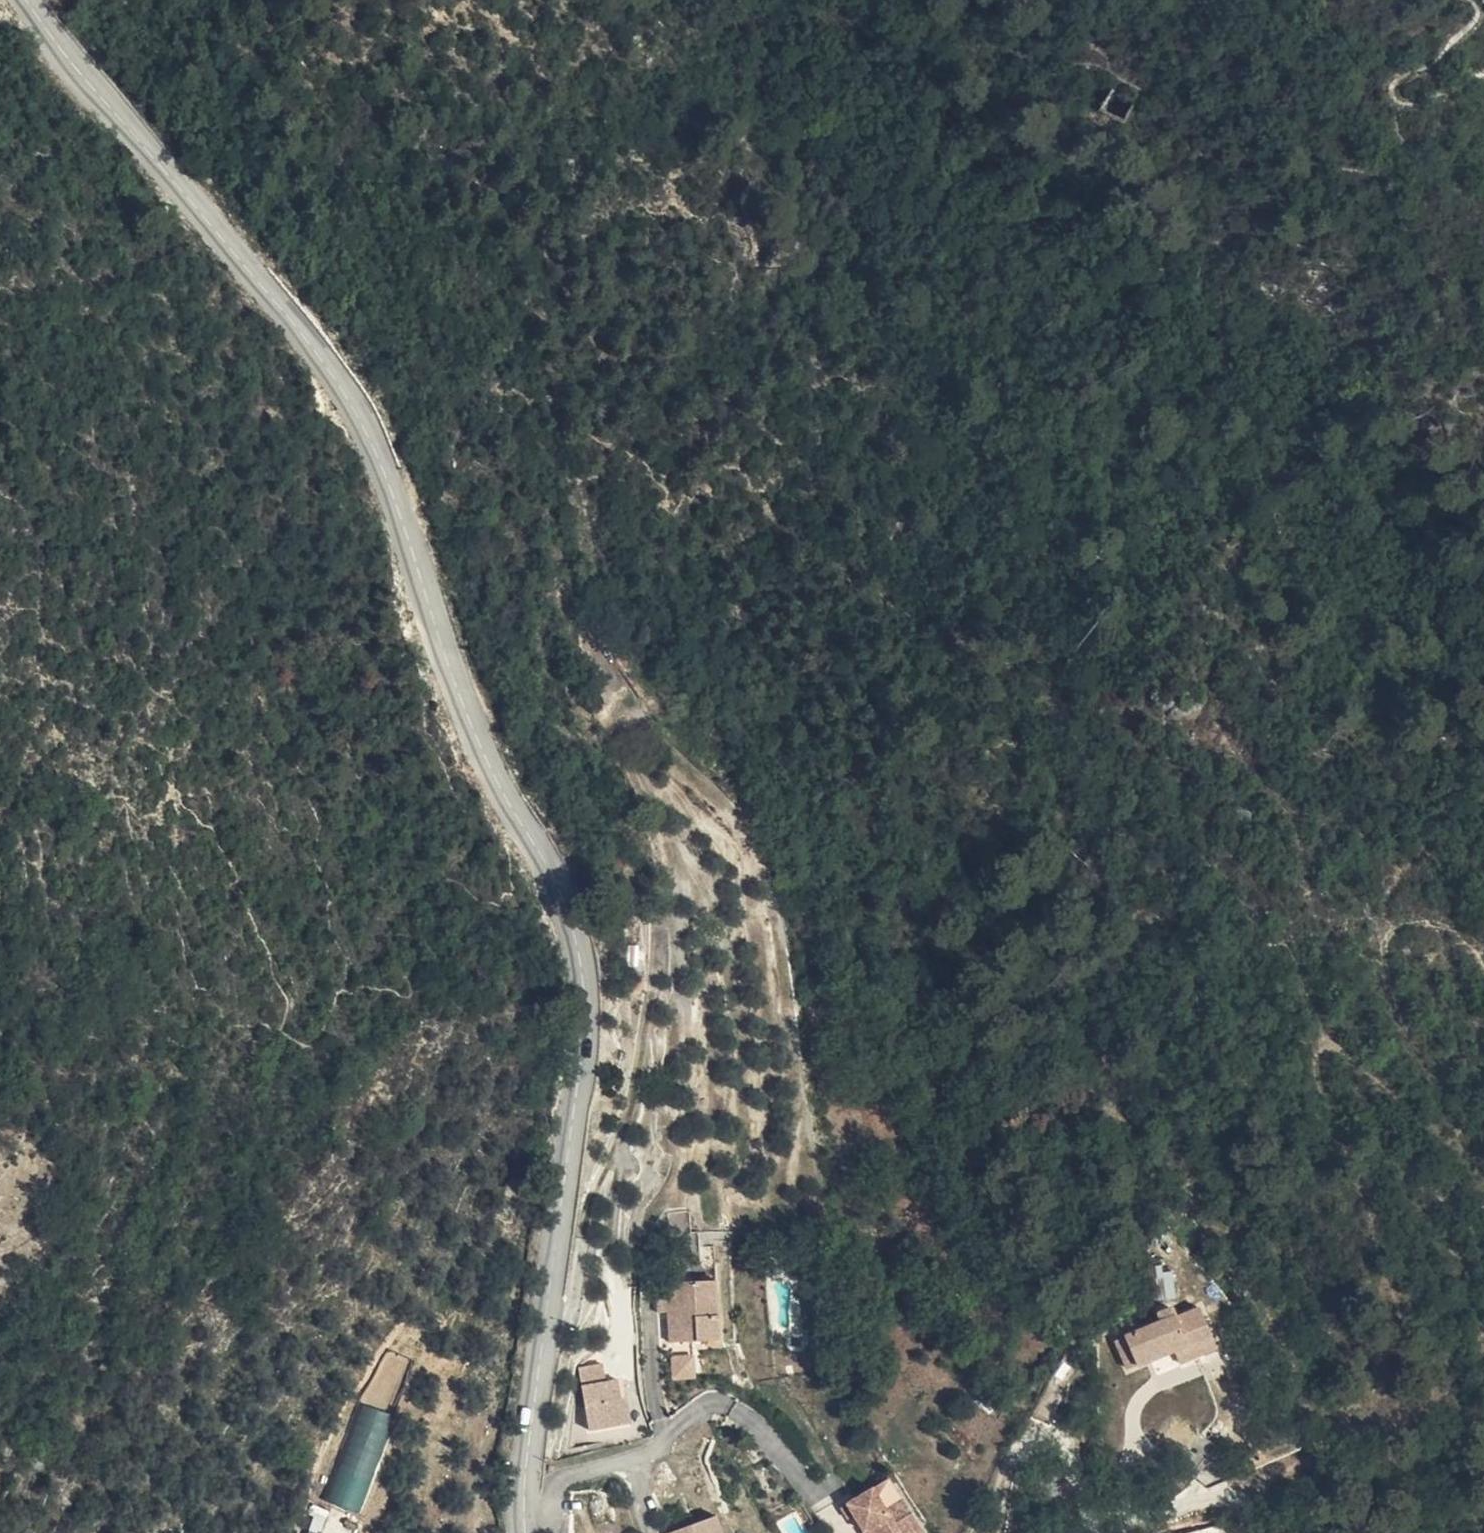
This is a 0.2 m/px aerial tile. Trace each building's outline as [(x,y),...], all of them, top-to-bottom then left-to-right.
[(1119,105),(1092,95),(1083,117),(1110,127),(1119,105)] [(1173,1298),(1173,1270),(1155,1270),(1156,1298),(1173,1298)] [(667,1306),(668,1320),(671,1350),(694,1348),(721,1346),(715,1286),(665,1290),(667,1306)] [(658,1321),(668,1320),(667,1306),(657,1308),(658,1321)] [(1145,1371),(1147,1375),(1193,1356),(1229,1340),(1223,1326),(1218,1313),(1194,1323),(1190,1313),(1177,1319),(1180,1326),(1135,1346),(1145,1371)] [(1235,1353),(1229,1340),(1193,1356),(1198,1369),(1235,1353)] [(675,1387),(698,1385),(694,1348),(671,1350),(675,1387)] [(591,1429),(622,1426),(618,1401),(623,1401),(620,1380),(607,1382),(605,1365),(581,1369),(591,1429)] [(623,1401),(618,1401),(622,1426),(632,1425),(628,1400),(623,1401)] [(358,1403),(323,1500),(359,1513),(395,1416),(358,1403)] [(1236,1453),(1214,1435),(1193,1463),(1215,1480),(1236,1453)] [(855,1520),(863,1532),(921,1532),(888,1483),(848,1508),(855,1520)] [(855,1520),(848,1508),(841,1512),(849,1523),(855,1520)] [(717,1521),(685,1532),(721,1532),(717,1521)]
